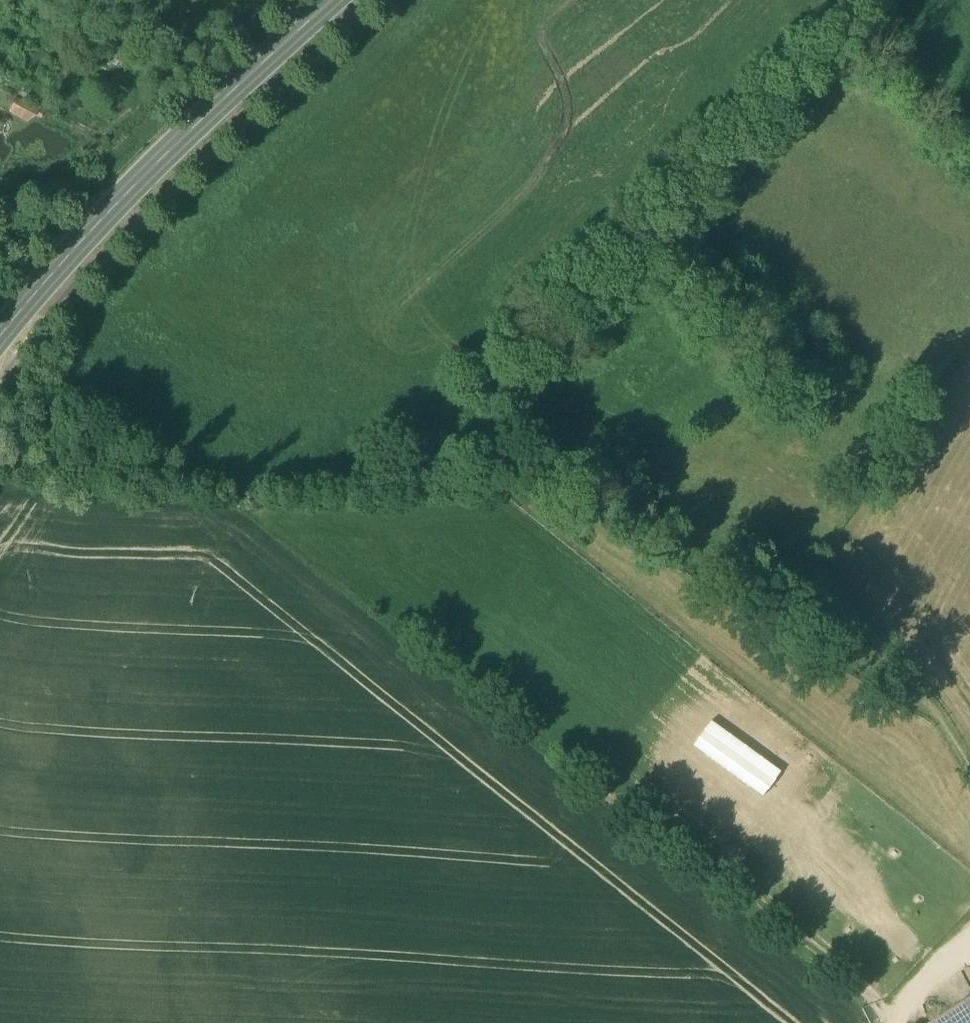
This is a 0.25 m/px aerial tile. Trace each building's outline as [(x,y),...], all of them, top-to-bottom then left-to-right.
[(17,98),(10,111),(20,116),(27,104),(17,98)] [(934,1022),(969,1022),(969,1000),(934,1022)]
